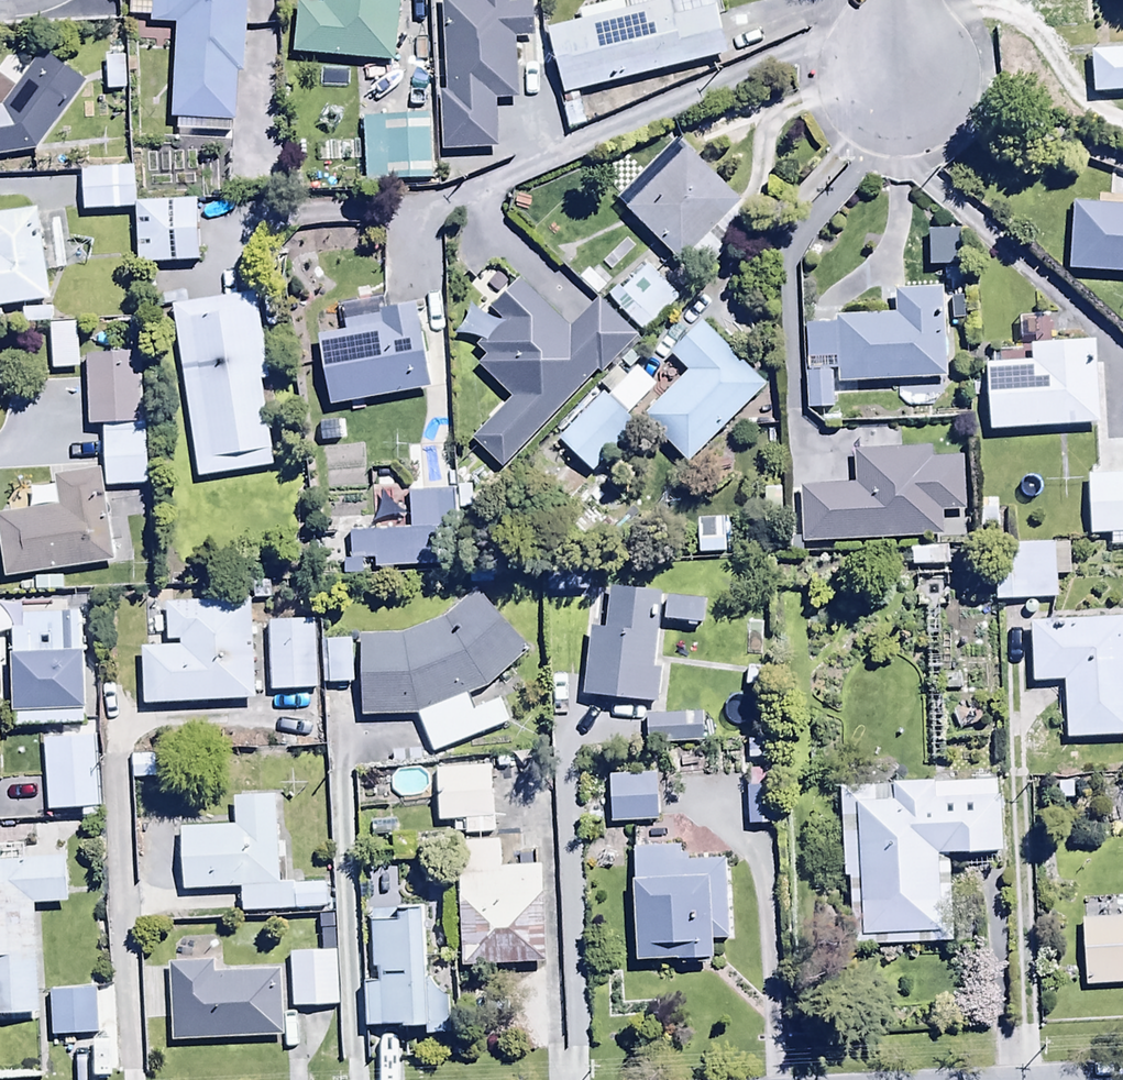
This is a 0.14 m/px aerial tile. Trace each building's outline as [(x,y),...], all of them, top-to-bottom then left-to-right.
[(242,75),(247,0),(128,0),(126,17),(139,18),(138,45),(161,47),(162,24),(177,25),(170,121),(177,121),(176,132),(230,135),(231,124),(236,124),(239,75),(242,75)] [(293,56),(395,63),(399,2),(405,2),(405,0),(325,0),(324,6),(297,4),(293,56)] [(441,1),(444,93),(438,93),(441,153),(498,151),(496,102),(518,101),(515,39),(532,38),(531,4),(505,5),(505,0),(471,0),(441,1)] [(576,95),(726,58),(712,0),(619,0),(619,1),(575,12),(578,23),(544,32),(560,98),(557,99),(565,132),(584,127),(576,95)] [(1,107),(0,107),(0,157),(38,152),(87,82),(40,50),(1,107)] [(1091,96),(1122,94),(1122,52),(1089,54),(1091,96)] [(125,57),(106,58),(106,89),(126,89),(125,57)] [(430,118),(364,120),(366,186),(432,184),(430,118)] [(733,208),(736,205),(681,152),(621,214),(677,267),(681,262),(698,278),(750,225),(733,208)] [(133,169),(81,170),(82,212),(135,210),(133,169)] [(198,264),(197,202),(137,203),(138,265),(198,264)] [(1066,273),(1122,275),(1122,209),(1069,207),(1066,273)] [(50,301),(36,210),(0,216),(0,309),(50,301)] [(621,292),(618,289),(607,299),(643,336),(679,301),(647,267),(621,292)] [(488,310),(500,322),(474,348),(485,358),(477,366),(512,401),(472,441),(502,471),(635,339),(595,299),(566,328),(518,280),(488,310)] [(896,400),(912,415),(928,414),(941,397),(940,381),(944,381),(941,290),(892,292),(893,317),(831,319),(832,326),(804,327),(804,411),(832,410),(831,373),(835,373),(836,385),(896,383),(896,400)] [(255,295),(171,308),(198,479),(273,467),(260,384),(269,383),(255,295)] [(317,339),(330,408),(430,390),(415,306),(381,312),(379,300),(343,307),(348,333),(317,339)] [(765,389),(701,324),(667,357),(685,375),(638,421),(685,468),(765,389)] [(78,333),(53,334),(55,379),(80,378),(78,333)] [(996,352),(989,358),(990,367),(983,367),(986,434),(1098,428),(1094,343),(1027,347),(1027,350),(996,352)] [(88,428),(102,427),(105,488),(150,486),(147,421),(142,422),(139,356),(85,358),(88,428)] [(635,429),(601,396),(557,443),(591,476),(635,429)] [(929,450),(852,452),(853,487),(798,489),(800,544),(942,539),(941,514),(963,513),(961,460),(929,461),(929,450)] [(5,580),(102,565),(103,570),(115,568),(100,471),(53,478),(55,487),(29,491),(32,510),(0,515),(0,546),(5,580)] [(1085,477),(1087,537),(1108,536),(1108,548),(1122,547),(1122,475),(1085,477)] [(783,489),(762,489),(763,516),(783,516),(783,489)] [(409,531),(349,532),(349,561),(342,561),(342,578),(372,578),(372,568),(457,567),(456,493),(409,494),(409,531)] [(723,521),(697,522),(698,558),(725,557),(723,521)] [(990,548),(992,603),(1056,601),(1055,577),(1071,577),(1069,545),(990,548)] [(911,549),(911,568),(944,568),(944,549),(911,549)] [(654,668),(661,594),(609,589),(605,631),(590,630),(584,697),(656,704),(659,669),(654,668)] [(403,635),(361,636),(362,717),(419,717),(433,754),(508,725),(493,687),(530,651),(473,592),(445,619),(403,635)] [(665,598),(663,622),(702,625),(704,602),(665,598)] [(142,650),(144,706),(256,703),(253,603),(165,605),(166,643),(179,643),(179,649),(142,650)] [(24,632),(11,632),(12,714),(15,714),(15,728),(85,728),(85,721),(92,721),(92,665),(83,665),(82,615),(24,616),(24,632)] [(1122,620),(1028,624),(1031,685),(1063,684),(1065,741),(1122,738),(1122,620)] [(308,622),(267,624),(271,693),(312,691),(308,622)] [(353,685),(351,640),(325,642),(328,687),(353,685)] [(644,718),(647,750),(708,743),(705,711),(644,718)] [(96,739),(43,742),(47,812),(100,809),(96,739)] [(490,770),(437,772),(438,822),(465,821),(465,837),(483,836),(483,821),(492,821),(490,770)] [(776,770),(748,770),(749,826),(777,826),(776,770)] [(608,781),(609,825),(657,823),(655,779),(608,781)] [(997,782),(837,788),(841,879),(846,879),(849,950),(951,946),(948,858),(1000,856),(997,782)] [(277,886),(275,798),(235,799),(236,828),(181,830),(183,891),(242,889),(242,913),(327,911),(326,885),(277,886)] [(501,847),(501,844),(457,846),(461,975),(545,972),(542,869),(534,869),(533,851),(518,851),(517,847),(501,847)] [(39,1013),(33,905),(68,903),(66,860),(24,862),(23,846),(0,847),(0,1015),(39,1013)] [(635,882),(632,882),(636,963),(680,961),(680,967),(710,966),(710,960),(713,959),(713,943),(729,942),(726,861),(689,862),(689,854),(680,854),(679,847),(633,849),(635,882)] [(378,982),(365,982),(367,1031),(426,1030),(423,910),(371,911),(373,971),(378,971),(378,982)] [(1083,988),(1122,986),(1122,919),(1080,921),(1083,988)] [(337,956),(291,957),(292,1008),(339,1007),(337,956)] [(170,966),(172,1042),(281,1039),(279,970),(217,972),(217,965),(170,966)] [(96,989),(49,992),(51,1038),(99,1035),(96,989)]
